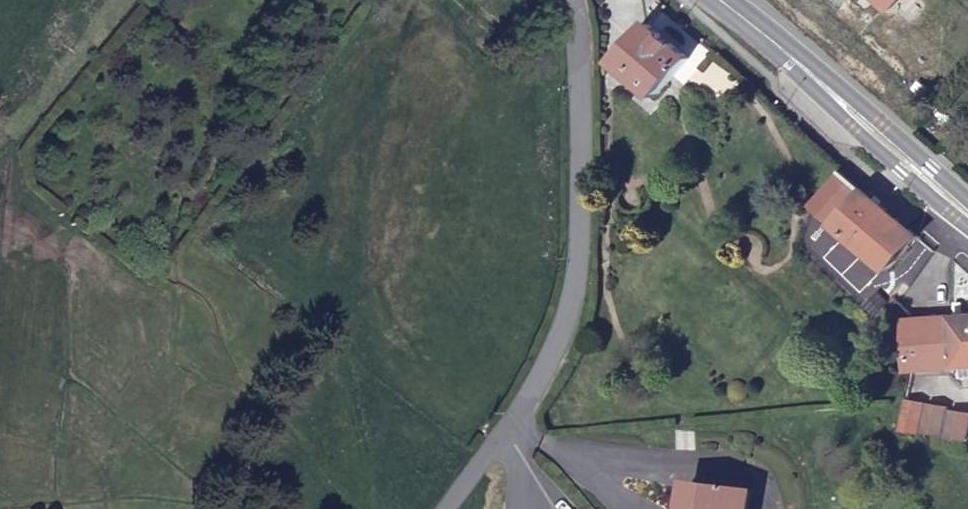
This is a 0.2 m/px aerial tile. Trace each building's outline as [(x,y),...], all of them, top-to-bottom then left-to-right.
[(690,57),(650,24),(616,64),(657,98),(690,57)] [(922,242),(842,177),(814,211),(897,277),(922,242)] [(953,321),(959,368),(967,367),(967,319),(953,321)] [(908,352),(907,371),(959,368),(953,321),(904,325),(905,329),(908,352)] [(959,368),(960,379),(967,378),(967,367),(959,368)] [(925,405),(907,398),(902,432),(920,435),(925,405)] [(947,410),(929,407),(926,434),(944,436),(947,410)] [(953,413),(948,437),(967,440),(967,414),(953,413)] [(693,484),(691,508),(747,508),(748,490),(693,484)]
